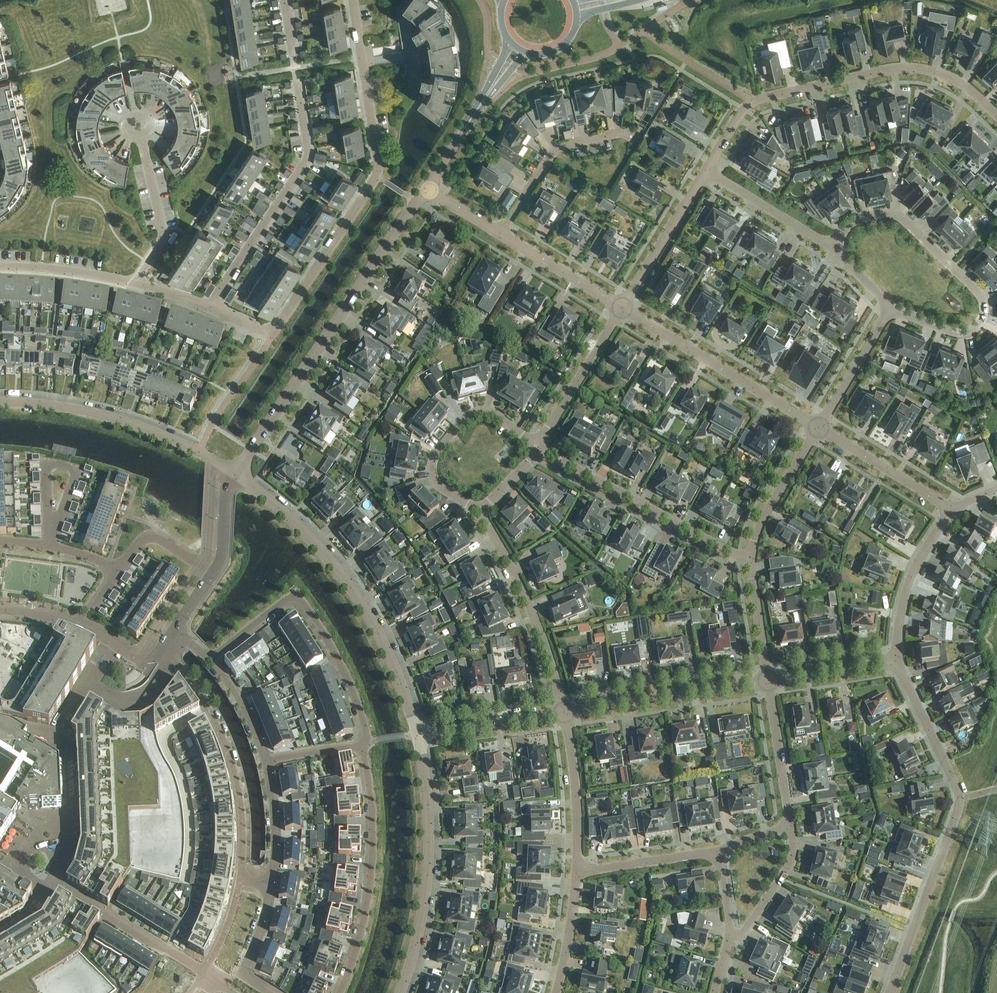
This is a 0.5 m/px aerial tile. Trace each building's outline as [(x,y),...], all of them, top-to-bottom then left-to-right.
[(234,12),(250,9),(248,0),(232,0),(234,12)] [(459,42),(449,19),(452,17),(438,0),(404,0),(419,17),(414,20),(419,29),(424,26),(432,55),(431,66),(424,65),(422,75),(430,77),(417,98),(439,114),(440,113),(442,114),(451,91),(454,92),(457,67),(460,67),(456,42),(459,42)] [(861,5),(847,8),(848,13),(862,11),(861,5)] [(320,11),(322,24),(343,20),(341,7),(320,11)] [(234,12),(236,24),(252,22),(250,9),(234,12)] [(932,19),(945,21),(947,14),(933,11),(932,19)] [(813,17),(815,26),(825,24),(823,15),(813,17)] [(322,24),(324,36),(345,33),(343,20),(322,24)] [(236,24),(238,37),(254,34),(252,22),(236,24)] [(893,50),(892,49),(894,48),(892,40),(905,37),(901,24),(889,27),(889,26),(874,30),(879,52),(887,50),(888,52),(893,50)] [(932,52),(934,52),(934,51),(940,52),(941,44),(943,44),(945,37),(943,36),(944,28),(927,25),(925,32),(924,32),(922,32),(920,33),(919,35),(919,37),(919,39),(920,41),(922,42),(924,42),(922,49),(932,51),(932,52)] [(843,39),(845,50),(843,50),(845,58),(847,58),(847,59),(860,56),(858,47),(865,45),(861,28),(849,30),(850,37),(843,39)] [(959,61),(972,66),(979,49),(986,52),(993,35),(982,31),(977,43),(968,39),(967,43),(958,39),(953,51),(962,55),(959,61)] [(345,33),(324,36),(326,49),(347,46),(345,33)] [(800,60),(801,66),(802,66),(803,69),(822,65),(818,49),(824,48),(821,33),(811,36),(814,46),(798,50),(800,60)] [(238,37),(240,49),(256,47),(254,34),(238,37)] [(774,76),(782,74),(780,67),(790,64),(784,39),(768,43),(771,53),(761,55),(762,57),(760,58),(762,65),(764,65),(767,78),(769,77),(769,79),(774,78),(774,76)] [(256,47),(240,49),(242,62),(258,60),(256,47)] [(5,59),(0,60),(0,76),(8,74),(5,59)] [(993,85),(996,81),(996,61),(983,75),(985,76),(983,78),(987,83),(989,81),(993,85)] [(146,89),(148,89),(152,67),(149,67),(146,66),(144,66),(141,66),(138,66),(134,67),(131,67),(129,68),(134,90),(135,89),(138,89),(141,89),(144,89),(146,89)] [(160,93),(161,94),(173,75),(169,73),(165,71),(163,70),(160,69),(157,68),(155,68),(152,67),(148,89),(151,90),(152,90),(155,91),(158,92),(160,93)] [(103,77),(101,79),(114,97),(115,96),(117,95),(120,93),(122,93),(124,92),(127,91),(122,69),(119,70),(116,71),(114,72),(112,73),(109,74),(107,75),(103,77)] [(330,78),(332,91),(353,87),(351,74),(330,78)] [(171,102),(171,104),(189,91),(188,88),(186,86),(183,83),(182,82),(180,81),(178,79),(175,76),(173,75),(161,94),(164,96),(166,97),(167,99),(169,101),(171,102)] [(625,97),(636,99),(639,81),(640,81),(640,80),(631,78),(631,81),(626,80),(625,86),(614,85),(615,113),(623,113),(625,97)] [(86,93),(85,95),(104,107),(105,105),(106,104),(108,102),(109,101),(111,99),(112,98),(114,97),(101,79),(98,81),(97,82),(95,84),(92,86),(90,88),(89,90),(88,91),(86,93)] [(13,95),(10,81),(0,83),(0,98),(13,95)] [(636,99),(636,100),(647,102),(646,110),(652,114),(665,93),(661,90),(651,89),(652,83),(640,81),(639,81),(636,99)] [(600,83),(588,86),(593,107),(603,104),(605,115),(613,115),(612,86),(602,89),(600,83)] [(593,107),(588,86),(576,88),(578,95),(571,97),(578,124),(586,122),(583,109),(593,107)] [(332,91),(334,103),(355,100),(353,87),(332,91)] [(246,91),(248,104),(264,102),(262,89),(246,91)] [(177,115),(177,116),(199,111),(198,108),(197,106),(196,104),(195,101),(194,99),(192,95),(191,93),(189,91),(171,104),(172,105),(173,106),(174,108),(175,110),(175,111),(176,113),(177,115)] [(549,95),(554,116),(555,121),(565,119),(567,127),(575,125),(569,98),(563,99),(561,92),(549,95)] [(17,109),(13,95),(0,98),(0,113),(17,109)] [(78,113),(77,117),(99,120),(99,119),(100,117),(100,115),(101,113),(101,112),(102,110),(103,109),(104,107),(85,95),(84,97),(83,99),(81,103),(80,105),(79,108),(78,110),(78,113)] [(554,116),(549,95),(537,98),(539,107),(529,110),(527,111),(541,131),(546,128),(544,118),(554,116)] [(895,95),(882,98),(886,117),(893,115),(894,120),(895,119),(897,124),(907,122),(908,108),(898,110),(895,95)] [(886,117),(882,98),(870,101),(873,116),(866,117),(869,131),(881,128),(880,123),(881,123),(880,118),(886,117)] [(927,118),(933,121),(941,104),(931,99),(924,112),(919,109),(914,120),(924,125),(927,118)] [(355,100),(334,103),(336,116),(357,113),(355,100)] [(248,104),(250,117),(266,114),(264,102),(248,104)] [(699,129),(706,117),(701,114),(703,112),(702,111),(698,108),(696,108),(695,111),(689,107),(683,103),(677,112),(672,121),(687,130),(689,132),(693,126),(699,129)] [(842,107),(839,108),(844,127),(851,125),(853,135),(858,133),(858,136),(866,134),(862,117),(855,118),(852,105),(849,106),(848,104),(842,105),(842,107)] [(941,104),(933,121),(939,124),(935,131),(945,136),(951,126),(946,123),(952,110),(951,109),(951,108),(945,104),(944,106),(941,104)] [(844,127),(839,108),(836,109),(836,107),(830,108),(830,110),(827,111),(830,124),(823,125),(826,138),(839,135),(837,128),(844,127)] [(20,123),(17,109),(0,113),(0,128),(20,123)] [(178,129),(178,130),(199,134),(200,132),(200,129),(200,126),(200,123),(200,121),(200,120),(200,117),(199,114),(199,111),(177,116),(178,119),(178,120),(178,122),(178,124),(178,125),(178,128),(178,129)] [(503,130),(504,131),(504,130),(520,140),(526,131),(533,137),(539,133),(525,112),(522,114),(517,123),(513,120),(510,124),(508,123),(503,130)] [(250,117),(252,129),(268,126),(266,114),(250,117)] [(809,115),(797,118),(802,140),(814,138),(814,140),(822,138),(818,120),(811,122),(809,115)] [(77,137),(78,139),(99,134),(99,133),(99,132),(99,129),(98,127),(98,125),(99,124),(99,122),(99,120),(77,117),(77,120),(76,123),(76,126),(76,127),(76,131),(77,133),(77,137)] [(802,140),(797,118),(796,118),(795,117),(790,118),(790,119),(784,121),(785,126),(784,128),(776,130),(777,135),(785,146),(790,145),(790,143),(802,140)] [(2,142),(23,137),(20,123),(0,128),(0,136),(2,142)] [(312,127),(313,133),(325,131),(324,125),(312,127)] [(268,126),(252,129),(254,142),(270,139),(268,126)] [(339,130),(341,143),(361,139),(359,126),(339,130)] [(962,146),(967,151),(981,137),(972,128),(962,137),(957,133),(947,144),(952,149),(953,147),(957,151),(962,146)] [(173,142),(173,144),(191,155),(193,152),(194,150),(196,147),(197,145),(198,142),(198,139),(199,137),(199,134),(178,130),(177,132),(177,134),(176,136),(176,137),(175,139),(175,140),(173,142)] [(504,130),(504,131),(497,141),(502,144),(498,150),(518,163),(522,155),(514,150),(521,141),(520,140),(504,130)] [(685,143),(677,138),(663,130),(655,142),(664,148),(660,154),(678,164),(685,152),(681,150),(685,143)] [(86,158),(87,160),(105,147),(104,146),(103,144),(102,143),(102,141),(101,140),(100,138),(100,136),(99,134),(78,139),(78,141),(79,145),(80,148),(82,150),(83,153),(84,155),(86,158)] [(752,145),(749,151),(771,165),(777,155),(782,157),(785,152),(774,136),(768,144),(757,138),(756,139),(755,139),(752,144),(752,145)] [(2,142),(5,156),(26,151),(23,137),(2,142)] [(981,137),(967,151),(973,156),(968,161),(972,165),(970,167),(975,171),(986,160),(981,155),(990,146),(981,137)] [(361,139),(341,143),(343,155),(363,152),(361,139)] [(869,141),(871,148),(879,146),(877,140),(869,141)] [(191,155),(173,144),(171,146),(170,147),(168,149),(167,151),(165,152),(163,154),(175,172),(178,170),(179,169),(181,167),(184,165),(186,163),(188,160),(190,158),(191,155)] [(101,174),(104,176),(115,157),(113,155),(111,153),(110,152),(108,150),(106,148),(105,147),(87,160),(89,163),(91,164),(92,166),(94,168),(96,170),(99,172),(101,174)] [(253,148),(246,159),(259,168),(268,154),(261,149),(259,152),(253,148)] [(901,158),(906,152),(902,148),(897,154),(901,158)] [(5,169),(5,170),(27,174),(27,172),(28,168),(28,166),(28,163),(28,160),(27,157),(27,154),(26,151),(5,156),(5,159),(6,161),(6,163),(6,165),(6,167),(5,169)] [(771,165),(749,151),(745,157),(744,157),(741,162),(741,163),(740,165),(743,166),(743,168),(748,171),(749,170),(753,173),(753,174),(758,177),(759,176),(762,178),(759,183),(770,190),(775,181),(765,175),(771,165)] [(315,152),(314,158),(326,161),(327,154),(315,152)] [(493,159),(497,162),(502,155),(497,152),(493,159)] [(115,157),(104,176),(107,178),(109,179),(112,180),(114,181),(117,182),(120,182),(123,183),(125,184),(129,162),(128,162),(125,161),(123,160),(122,160),(120,159),(118,159),(115,157)] [(326,161),(314,158),(313,164),(325,166),(326,161)] [(246,159),(239,169),(252,178),(259,168),(246,159)] [(484,180),(498,190),(503,183),(507,186),(514,176),(491,161),(487,167),(482,163),(475,174),(475,175),(473,178),(482,183),(484,180)] [(996,179),(996,165),(994,168),(989,163),(980,173),(989,181),(994,176),(996,179)] [(944,172),(939,167),(934,172),(939,178),(944,172)] [(283,174),(288,177),(291,172),(287,168),(283,174)] [(239,169),(232,180),(245,189),(252,178),(239,169)] [(640,197),(646,201),(647,199),(654,203),(662,191),(654,186),(658,180),(639,169),(633,180),(640,184),(635,192),(641,195),(640,197)] [(928,192),(933,186),(928,181),(927,182),(913,169),(905,178),(909,182),(908,184),(913,189),(903,198),(913,207),(928,192)] [(1,182),(0,183),(19,195),(20,193),(22,190),(23,187),(24,184),(25,181),(26,178),(27,176),(27,174),(5,170),(5,173),(4,174),(4,175),(3,177),(2,180),(1,182)] [(892,170),(873,174),(878,200),(883,199),(885,200),(890,199),(890,197),(891,197),(888,184),(895,183),(892,170)] [(338,172),(331,183),(349,195),(356,184),(338,172)] [(839,181),(826,191),(840,211),(841,209),(842,211),(849,206),(848,205),(850,203),(845,195),(848,193),(845,190),(850,186),(844,172),(836,178),(839,181)] [(878,200),(873,174),(853,179),(856,192),(863,190),(866,203),(867,202),(868,204),(873,203),(873,201),(878,200)] [(961,179),(966,184),(971,179),(966,174),(961,179)] [(572,188),(577,190),(581,182),(575,178),(571,183),(574,185),(572,188)] [(245,189),(232,180),(225,191),(238,200),(245,189)] [(275,186),(280,189),(283,184),(278,181),(275,186)] [(299,186),(309,193),(312,187),(302,181),(299,186)] [(4,212),(5,210),(7,209),(10,207),(12,204),(14,202),(15,200),(18,197),(19,195),(0,183),(0,184),(0,207),(4,212)] [(349,195),(331,183),(322,196),(330,201),(332,199),(342,206),(349,195)] [(611,190),(619,195),(622,190),(614,185),(611,190)] [(510,190),(501,204),(508,208),(517,195),(510,190)] [(530,215),(535,218),(537,217),(543,220),(548,212),(550,213),(554,207),(560,211),(566,200),(560,197),(558,200),(552,196),(551,194),(545,190),(543,190),(530,212),(531,213),(530,215)] [(608,196),(615,200),(619,195),(611,190),(608,196)] [(268,196),(273,199),(276,194),(271,191),(268,196)] [(840,211),(826,191),(813,200),(810,197),(804,201),(813,214),(819,209),(823,214),(825,212),(831,219),(837,215),(836,213),(840,211)] [(928,192),(913,207),(922,216),(931,207),(936,211),(948,199),(943,194),(941,196),(937,192),(933,197),(928,192)] [(960,201),(965,197),(961,192),(956,197),(960,201)] [(290,199),(300,206),(304,201),(293,194),(290,199)] [(256,203),(266,210),(269,205),(259,198),(256,203)] [(219,199),(212,210),(225,219),(232,208),(219,199)] [(283,210),(293,217),(297,211),(286,205),(283,210)] [(311,214),(315,217),(315,216),(329,225),(336,214),(323,205),(318,212),(314,210),(311,214)] [(702,223),(713,230),(725,210),(720,206),(719,208),(713,205),(710,209),(708,210),(703,207),(696,218),(702,222),(702,223)] [(935,229),(944,238),(958,223),(953,218),(958,213),(949,205),(938,215),(943,220),(935,229)] [(225,219),(212,210),(205,221),(218,230),(225,219)] [(725,210),(713,230),(724,237),(725,236),(731,240),(738,229),(733,225),(732,223),(735,218),(730,215),(731,213),(725,210)] [(245,220),(255,226),(258,221),(248,215),(246,217),(245,220)] [(276,220),(282,224),(286,219),(279,215),(276,220)] [(315,216),(315,217),(308,227),(322,236),(329,225),(315,216)] [(577,224),(578,223),(571,218),(570,220),(569,219),(561,232),(577,241),(583,232),(589,236),(596,225),(589,221),(588,223),(584,221),(581,226),(577,224)] [(958,223),(944,238),(954,247),(962,238),(967,243),(977,233),(968,224),(963,229),(958,223)] [(616,239),(612,237),(616,230),(609,226),(602,238),(606,241),(598,254),(617,265),(625,251),(613,244),(616,239)] [(308,227),(301,237),(315,246),(322,236),(308,227)] [(236,233),(246,240),(249,235),(239,228),(236,233)] [(755,252),(756,252),(765,236),(764,235),(765,233),(758,229),(757,231),(754,229),(749,238),(747,239),(740,235),(731,251),(739,256),(745,255),(747,252),(753,255),(755,252)] [(176,279),(174,285),(174,286),(192,292),(224,243),(209,232),(207,235),(199,230),(169,274),(176,279)] [(265,237),(270,240),(273,235),(268,232),(265,237)] [(301,237),(297,234),(290,245),(308,257),(315,246),(301,237)] [(453,251),(442,243),(444,240),(435,235),(433,238),(426,249),(433,253),(426,264),(443,276),(450,264),(442,259),(444,256),(447,259),(453,251)] [(765,236),(756,252),(761,255),(757,262),(769,269),(775,259),(769,255),(776,243),(774,241),(775,240),(768,235),(767,237),(765,236)] [(230,250),(236,254),(240,249),(234,245),(230,250)] [(984,276),(996,263),(991,257),(996,253),(988,245),(978,254),(983,259),(975,267),(984,276)] [(710,251),(704,247),(701,252),(707,255),(710,251)] [(253,255),(259,259),(263,253),(257,249),(253,255)] [(243,303),(260,311),(262,308),(270,314),(300,269),(292,264),(293,261),(278,251),(243,303)] [(694,266),(702,271),(706,263),(698,258),(694,266)] [(724,266),(731,270),(736,264),(729,259),(724,266)] [(785,281),(792,285),(803,266),(801,265),(801,263),(797,261),(795,261),(793,260),(787,269),(785,270),(778,266),(770,279),(776,283),(779,283),(783,285),(785,281)] [(984,276),(993,285),(996,282),(996,263),(984,276)] [(479,308),(489,315),(504,290),(494,284),(500,274),(484,264),(469,289),(485,298),(479,308)] [(685,289),(693,275),(686,270),(685,273),(671,264),(669,269),(667,268),(654,288),(656,289),(657,291),(660,293),(662,293),(663,294),(664,293),(670,297),(678,285),(685,289)] [(803,266),(792,285),(797,289),(794,294),(806,301),(814,289),(806,285),(813,273),(812,271),(811,269),(807,267),(805,267),(803,266)] [(409,274),(402,284),(417,295),(418,296),(425,285),(432,289),(436,283),(420,273),(416,278),(409,274)] [(203,293),(208,297),(216,285),(211,282),(203,293)] [(402,284),(401,283),(396,291),(398,292),(396,296),(401,300),(398,305),(410,314),(417,304),(413,301),(417,295),(402,284)] [(9,303),(11,284),(0,284),(0,303),(9,303)] [(9,303),(20,304),(21,285),(11,284),(9,303)] [(20,304),(31,304),(32,285),(21,285),(20,304)] [(31,304),(42,305),(43,286),(32,285),(31,304)] [(43,286),(42,305),(53,306),(54,287),(43,286)] [(224,299),(229,302),(237,291),(232,287),(224,299)] [(694,302),(691,308),(709,319),(714,310),(716,311),(724,299),(717,295),(715,297),(710,294),(711,292),(705,287),(703,290),(702,289),(698,295),(696,293),(691,300),(694,302)] [(62,307),(73,309),(76,290),(65,288),(62,307)] [(505,309),(510,312),(513,311),(515,308),(520,311),(519,313),(519,316),(523,318),(526,318),(527,315),(534,320),(545,301),(544,301),(544,299),(541,297),(539,298),(525,289),(522,294),(516,290),(505,309)] [(73,309),(84,311),(87,292),(76,290),(73,309)] [(824,310),(832,315),(843,297),(840,296),(842,294),(835,290),(833,292),(831,290),(825,300),(817,295),(810,306),(822,314),(824,310)] [(84,311),(94,312),(98,294),(87,292),(84,311)] [(98,294),(94,312),(106,314),(109,295),(98,294)] [(843,297),(832,315),(840,320),(836,326),(848,333),(855,320),(848,316),(852,308),(854,308),(857,303),(850,299),(849,301),(843,297)] [(113,316),(124,319),(129,301),(118,298),(113,316)] [(799,310),(805,312),(808,302),(803,300),(799,310)] [(124,319),(135,322),(140,303),(129,301),(124,319)] [(135,322),(145,325),(150,306),(140,303),(135,322)] [(157,323),(162,325),(166,313),(160,312),(161,309),(150,306),(145,325),(156,328),(157,323)] [(379,319),(397,330),(402,334),(409,324),(412,326),(416,320),(399,309),(395,314),(386,308),(379,319)] [(562,311),(555,323),(549,319),(539,336),(549,342),(553,336),(564,342),(568,335),(568,336),(569,336),(570,336),(571,336),(572,336),(572,335),(573,335),(573,334),(574,333),(574,332),(574,331),(574,330),(573,329),(572,328),(577,320),(562,311)] [(725,334),(726,332),(738,339),(744,329),(748,331),(757,317),(747,311),(740,323),(727,315),(720,328),(721,329),(720,331),(725,334)] [(806,311),(801,317),(814,327),(818,321),(806,311)] [(166,331),(176,335),(183,317),(173,313),(172,315),(166,313),(162,325),(167,327),(166,331)] [(176,335),(186,339),(193,321),(183,317),(176,335)] [(426,324),(432,328),(436,321),(430,318),(426,324)] [(397,330),(379,319),(372,329),(382,335),(378,341),(390,349),(397,339),(393,336),(397,330)] [(186,339),(196,343),(203,325),(193,321),(186,339)] [(788,331),(794,335),(800,325),(794,321),(788,331)] [(759,343),(756,350),(773,360),(778,353),(775,352),(777,349),(779,351),(784,343),(770,334),(773,327),(775,328),(775,327),(767,322),(756,341),(759,343)] [(196,343),(206,347),(213,329),(203,325),(196,343)] [(432,330),(426,326),(423,330),(429,334),(432,330)] [(482,340),(490,341),(496,332),(489,328),(482,340)] [(898,348),(905,351),(912,333),(900,328),(895,341),(888,338),(883,351),(895,356),(898,348)] [(213,329),(206,347),(217,351),(224,333),(213,329)] [(912,333),(905,351),(912,354),(908,363),(920,367),(926,353),(920,350),(925,338),(912,333)] [(987,344),(996,357),(996,338),(995,340),(994,339),(995,338),(987,344)] [(483,344),(470,340),(473,354),(481,352),(480,347),(483,346),(483,344)] [(364,342),(357,352),(375,364),(381,354),(385,357),(389,351),(377,343),(373,348),(364,342)] [(987,344),(979,350),(980,350),(981,351),(977,353),(983,360),(974,367),(985,381),(992,376),(989,372),(996,366),(996,357),(987,344)] [(936,367),(944,371),(952,351),(950,350),(951,349),(942,345),(941,347),(939,346),(934,358),(928,356),(923,370),(933,374),(936,367)] [(620,375),(629,380),(638,365),(633,362),(636,357),(619,346),(609,361),(623,370),(620,375)] [(84,347),(82,356),(88,357),(91,348),(84,347)] [(495,353),(493,353),(490,366),(498,368),(501,356),(501,354),(502,349),(496,347),(495,353)] [(789,370),(804,380),(810,370),(820,376),(831,357),(821,351),(818,356),(804,348),(796,361),(795,360),(789,370)] [(952,351),(944,371),(952,373),(951,375),(965,381),(966,386),(973,385),(970,371),(964,372),(958,370),(964,355),(956,352),(956,353),(952,351)] [(375,364),(357,352),(350,363),(359,369),(356,374),(370,384),(376,374),(371,370),(375,364)] [(16,371),(23,371),(24,355),(7,354),(6,370),(6,372),(15,373),(16,371)] [(32,372),(39,372),(40,356),(24,355),(23,371),(23,373),(32,373),(32,372)] [(48,372),(56,373),(58,357),(40,356),(39,372),(39,374),(48,374),(48,372)] [(58,357),(56,373),(56,374),(65,376),(65,374),(73,376),(76,360),(58,357)] [(88,380),(96,382),(100,364),(83,361),(80,377),(88,378),(88,380)] [(508,403),(511,405),(521,387),(514,383),(519,374),(501,363),(497,383),(505,387),(499,397),(501,399),(501,401),(506,405),(508,403)] [(105,382),(112,385),(117,369),(100,364),(96,382),(104,384),(105,382)] [(479,373),(467,377),(472,398),(486,394),(484,386),(486,386),(487,386),(487,385),(487,384),(486,377),(488,377),(487,374),(490,374),(487,364),(477,367),(479,373)] [(429,371),(437,383),(443,378),(436,367),(429,371)] [(121,387),(127,390),(132,374),(117,369),(112,385),(111,386),(120,389),(121,387)] [(545,381),(552,385),(557,372),(550,369),(545,381)] [(651,390),(649,393),(656,398),(659,394),(665,398),(675,383),(668,379),(669,377),(662,372),(661,374),(654,370),(645,386),(651,390)] [(136,392),(143,395),(148,379),(132,374),(127,390),(127,391),(136,394),(136,392)] [(454,394),(455,394),(456,394),(458,401),(472,398),(467,377),(455,380),(453,375),(446,377),(448,387),(451,387),(452,393),(453,394),(454,394)] [(341,376),(335,386),(353,398),(359,388),(366,393),(370,387),(354,376),(351,382),(341,376)] [(442,393),(432,376),(425,381),(435,397),(442,393)] [(152,397),(159,400),(164,384),(148,379),(143,395),(143,396),(151,399),(152,397)] [(894,381),(890,388),(895,391),(899,384),(894,381)] [(928,381),(926,389),(936,392),(938,383),(928,381)] [(531,387),(524,383),(521,387),(511,405),(513,406),(513,409),(518,412),(520,410),(522,412),(530,400),(536,403),(545,390),(534,383),(531,387)] [(167,402),(174,404),(181,390),(164,384),(159,400),(158,401),(167,404),(167,402)] [(353,398),(335,386),(328,396),(337,403),(333,408),(349,418),(353,412),(346,408),(353,398)] [(903,395),(906,390),(901,387),(898,392),(903,395)] [(876,389),(874,394),(862,391),(859,400),(860,401),(855,410),(866,417),(870,409),(877,413),(889,393),(876,389)] [(181,390),(174,404),(174,406),(182,410),(183,408),(190,412),(197,397),(181,390)] [(705,399),(707,397),(701,394),(700,395),(698,394),(697,396),(691,393),(686,400),(680,397),(674,407),(680,411),(682,408),(697,418),(707,400),(705,399)] [(434,398),(422,413),(439,427),(439,426),(442,426),(445,422),(444,420),(447,417),(442,413),(446,408),(434,398)] [(621,407),(627,411),(632,402),(626,399),(621,407)] [(887,423),(884,428),(896,435),(899,430),(904,433),(915,415),(920,407),(912,402),(910,406),(901,401),(896,409),(896,408),(890,417),(888,415),(885,421),(887,423)] [(709,431),(730,443),(734,436),(736,437),(744,422),(727,413),(719,409),(711,423),(713,424),(709,431)] [(319,410),(312,420),(330,432),(336,422),(340,424),(344,419),(332,410),(328,416),(319,410)] [(385,418),(394,424),(398,417),(389,412),(385,418)] [(439,427),(422,413),(409,429),(421,439),(426,433),(430,437),(433,434),(435,434),(438,430),(438,428),(439,427)] [(568,444),(579,450),(591,429),(580,423),(584,417),(576,413),(570,424),(566,422),(561,432),(565,434),(566,432),(573,436),(568,444)] [(967,417),(970,424),(977,421),(974,414),(967,417)] [(921,425),(924,419),(918,416),(915,421),(921,425)] [(663,417),(657,428),(664,432),(670,421),(663,417)] [(330,432),(312,420),(305,430),(314,437),(311,442),(323,450),(327,444),(323,442),(330,432)] [(361,427),(367,431),(370,426),(365,422),(361,427)] [(704,423),(695,439),(705,439),(705,432),(709,426),(704,423)] [(944,444),(933,438),(936,433),(924,425),(915,439),(921,443),(918,448),(924,452),(923,453),(928,456),(929,455),(935,459),(936,457),(937,458),(941,451),(940,450),(944,444)] [(591,429),(579,450),(591,457),(595,450),(605,455),(611,444),(609,443),(615,432),(607,428),(603,429),(600,434),(591,429)] [(777,444),(771,440),(772,439),(767,436),(766,437),(760,433),(757,438),(750,434),(742,448),(759,459),(761,455),(768,459),(777,444)] [(398,451),(397,458),(417,462),(419,454),(420,454),(421,449),(407,447),(408,439),(391,435),(389,443),(392,444),(391,450),(398,451)] [(612,468),(623,474),(633,457),(627,453),(632,445),(619,438),(612,450),(619,454),(612,468)] [(957,455),(960,461),(954,466),(961,471),(963,470),(966,477),(979,472),(974,458),(980,456),(975,444),(969,446),(971,450),(957,455)] [(327,457),(334,461),(339,454),(331,450),(327,457)] [(633,457),(623,474),(635,480),(642,467),(649,470),(656,458),(643,451),(639,460),(633,457)] [(0,458),(0,469),(14,469),(14,457),(0,458)] [(417,462),(397,458),(395,471),(391,470),(389,478),(403,480),(404,474),(406,473),(415,475),(417,462)] [(278,474),(276,477),(285,482),(287,479),(295,485),(300,478),(307,483),(314,472),(303,465),(299,471),(285,461),(277,473),(278,474)] [(362,477),(371,478),(372,466),(364,465),(362,477)] [(663,496),(667,498),(677,480),(671,477),(673,471),(662,465),(656,477),(662,480),(656,492),(657,493),(657,494),(662,497),(663,496)] [(810,487),(808,489),(818,495),(817,495),(824,499),(826,497),(837,479),(819,468),(815,475),(812,473),(809,479),(811,481),(808,486),(810,487)] [(14,479),(14,469),(0,469),(0,480),(14,479)] [(709,476),(714,478),(717,472),(713,469),(709,476)] [(110,476),(106,486),(125,493),(129,483),(110,476)] [(15,490),(14,479),(0,480),(0,491),(15,490)] [(311,506),(319,514),(336,497),(331,492),(336,488),(327,479),(317,489),(322,494),(313,503),(313,504),(311,506)] [(677,480),(667,498),(679,504),(681,500),(683,499),(690,503),(698,489),(689,484),(688,486),(677,480)] [(546,482),(542,486),(537,481),(536,483),(534,483),(530,486),(530,488),(526,492),(540,507),(547,501),(553,507),(562,498),(546,482)] [(417,493),(414,490),(411,484),(404,486),(396,489),(394,490),(400,506),(410,503),(417,511),(430,498),(420,489),(417,493)] [(709,521),(711,522),(721,503),(714,500),(717,494),(712,492),(714,488),(707,484),(699,500),(706,503),(700,514),(705,516),(704,517),(707,520),(709,521)] [(850,509),(855,512),(858,508),(866,496),(847,485),(840,497),(853,505),(850,509)] [(106,486),(102,496),(121,503),(125,493),(106,486)] [(0,491),(0,501),(15,501),(15,490),(0,491)] [(102,496),(98,507),(118,513),(121,503),(102,496)] [(572,505),(575,500),(569,496),(566,502),(572,505)] [(336,497),(319,514),(327,523),(330,520),(330,521),(340,511),(345,516),(354,507),(345,498),(341,502),(336,497)] [(430,498),(417,511),(424,518),(420,522),(430,531),(429,532),(446,520),(446,519),(446,520),(436,510),(439,508),(430,498)] [(503,520),(508,525),(509,523),(512,526),(518,520),(522,524),(531,515),(527,511),(527,510),(518,500),(502,516),(504,518),(503,520)] [(15,501),(0,501),(0,512),(15,512),(15,501)] [(721,503),(711,522),(713,523),(716,524),(718,525),(719,524),(723,526),(727,519),(728,520),(731,520),(737,523),(743,512),(727,504),(726,506),(721,503)] [(579,520),(576,525),(589,532),(590,529),(601,535),(607,524),(596,518),(600,512),(587,505),(582,513),(580,514),(578,518),(579,520)] [(872,506),(866,514),(872,518),(878,510),(872,506)] [(95,517),(114,524),(118,513),(98,507),(95,517)] [(339,535),(346,544),(365,529),(360,523),(365,519),(357,510),(346,518),(351,524),(341,532),(341,533),(339,535)] [(0,512),(0,523),(16,523),(15,512),(0,512)] [(813,516),(810,523),(815,526),(821,517),(815,514),(813,516)] [(552,523),(556,528),(565,519),(560,515),(552,523)] [(912,527),(906,523),(907,521),(899,516),(898,518),(892,515),(885,527),(881,525),(878,530),(889,537),(893,532),(905,540),(912,527)] [(989,539),(996,527),(996,528),(996,520),(989,515),(986,521),(982,518),(975,531),(989,539)] [(376,522),(383,531),(390,525),(383,516),(376,522)] [(110,534),(114,524),(95,517),(91,527),(110,534)] [(818,523),(824,527),(828,521),(822,517),(818,523)] [(537,523),(546,532),(550,528),(542,519),(537,523)] [(789,528),(782,524),(781,525),(779,525),(777,529),(778,531),(775,536),(794,548),(798,540),(804,543),(810,533),(793,522),(789,528)] [(843,532),(849,535),(855,525),(850,522),(843,532)] [(0,523),(0,534),(16,534),(16,523),(0,523)] [(440,540),(444,547),(462,535),(455,524),(445,530),(442,525),(429,535),(434,544),(440,540)] [(87,537),(106,544),(110,534),(91,527),(87,537)] [(610,536),(614,538),(610,545),(627,554),(631,547),(638,551),(645,539),(638,535),(639,533),(628,527),(624,534),(618,531),(617,532),(613,530),(610,536)] [(365,529),(346,544),(354,553),(356,551),(357,551),(367,543),(372,548),(382,540),(374,530),(369,534),(365,529)] [(392,535),(396,540),(401,536),(397,531),(392,535)] [(966,555),(977,562),(980,557),(975,554),(982,543),(969,534),(968,535),(964,532),(960,539),(958,543),(969,550),(966,555)] [(462,535),(444,547),(449,554),(444,557),(449,565),(462,558),(459,553),(469,547),(462,535)] [(103,555),(106,544),(87,537),(83,548),(103,555)] [(364,566),(370,576),(390,562),(386,557),(391,553),(384,543),(373,550),(377,556),(366,564),(367,564),(364,566)] [(535,578),(537,584),(539,584),(539,585),(558,577),(551,563),(562,559),(555,543),(536,552),(539,559),(541,558),(543,562),(541,563),(541,565),(532,569),(536,578),(535,578)] [(863,562),(867,564),(864,572),(870,575),(869,577),(878,581),(879,578),(886,581),(891,567),(877,562),(881,549),(870,545),(863,562)] [(643,573),(655,580),(658,573),(670,579),(682,556),(673,552),(667,549),(661,559),(653,554),(643,573)] [(944,560),(947,562),(955,567),(952,572),(962,578),(968,581),(973,573),(972,572),(965,565),(968,559),(955,551),(955,552),(951,549),(947,556),(944,560)] [(138,555),(135,560),(141,564),(144,559),(138,555)] [(463,575),(466,581),(483,572),(480,566),(482,565),(478,559),(460,569),(458,564),(451,569),(456,579),(463,575)] [(141,564),(135,560),(133,564),(138,568),(141,564)] [(801,586),(799,575),(794,576),(793,569),(789,569),(787,560),(779,560),(781,571),(771,572),(769,572),(771,584),(779,583),(780,589),(796,587),(801,586)] [(390,562),(370,576),(377,586),(380,584),(391,577),(395,583),(406,575),(399,565),(394,568),(390,562)] [(700,590),(717,600),(723,588),(712,582),(716,575),(701,567),(702,565),(696,562),(695,564),(693,562),(685,578),(702,587),(700,590)] [(436,573),(442,569),(438,564),(432,567),(436,573)] [(180,576),(163,565),(157,574),(173,586),(180,576)] [(836,567),(826,566),(825,573),(834,575),(836,567)] [(942,592),(953,598),(956,592),(951,590),(957,578),(943,571),(943,572),(938,570),(935,576),(933,581),(944,587),(942,592)] [(483,572),(466,581),(470,586),(462,590),(468,600),(475,597),(473,592),(491,583),(488,577),(487,578),(483,572)] [(132,577),(126,573),(123,577),(129,581),(132,577)] [(434,577),(440,588),(447,584),(441,573),(434,577)] [(157,574),(151,583),(167,594),(173,586),(157,574)] [(585,579),(588,588),(599,583),(595,574),(585,579)] [(632,580),(637,588),(645,582),(641,575),(632,580)] [(129,581),(123,577),(121,582),(126,586),(129,581)] [(386,600),(392,610),(413,598),(409,592),(415,589),(408,578),(397,585),(400,591),(389,597),(389,598),(386,600)] [(167,594),(151,583),(144,592),(161,603),(167,594)] [(549,608),(556,624),(569,618),(570,620),(577,617),(576,615),(578,614),(572,602),(586,596),(581,585),(561,594),(564,601),(549,608)] [(120,595),(114,591),(111,595),(117,599),(120,595)] [(873,603),(880,603),(881,591),(874,591),(873,603)] [(161,603),(144,592),(138,601),(155,612),(161,603)] [(828,594),(830,607),(837,606),(835,593),(828,594)] [(117,599),(111,595),(108,599),(114,603),(117,599)] [(480,611),(483,618),(502,609),(501,606),(503,605),(500,598),(498,599),(497,597),(485,602),(482,597),(468,605),(472,615),(480,611)] [(983,612),(989,601),(980,597),(975,608),(983,612)] [(413,598),(392,610),(398,620),(401,618),(401,619),(413,612),(416,619),(428,612),(422,601),(416,604),(413,598)] [(431,603),(433,609),(444,604),(442,598),(431,603)] [(786,600),(788,612),(802,610),(800,598),(786,600)] [(936,617),(942,619),(944,612),(950,613),(953,602),(941,598),(939,604),(927,600),(925,604),(922,611),(927,613),(927,614),(930,615),(936,617)] [(138,601),(132,610),(149,621),(155,612),(138,601)] [(622,606),(616,614),(617,620),(630,618),(627,605),(622,606)] [(876,617),(862,615),(863,609),(850,607),(849,618),(853,618),(852,628),(858,629),(859,633),(867,632),(867,630),(874,631),(876,617)] [(107,613),(102,609),(99,614),(105,618),(107,613)] [(450,622),(444,609),(439,612),(445,625),(450,622)] [(502,609),(483,618),(486,624),(478,628),(482,638),(499,635),(496,627),(508,622),(507,620),(509,619),(506,611),(503,612),(502,609)] [(149,621),(132,610),(126,619),(143,630),(149,621)] [(702,623),(701,613),(691,614),(692,624),(702,623)] [(689,614),(667,617),(668,624),(690,621),(689,614)] [(405,635),(410,646),(432,636),(429,629),(435,627),(430,615),(417,621),(420,627),(408,633),(409,634),(405,635)] [(301,625),(295,617),(278,627),(284,636),(301,625)] [(813,627),(815,640),(822,639),(828,638),(835,637),(832,617),(827,618),(828,625),(813,627)] [(640,638),(648,638),(647,618),(639,618),(640,638)] [(143,630),(126,619),(120,628),(137,639),(143,630)] [(945,642),(946,629),(946,623),(933,622),(933,628),(920,627),(919,632),(919,639),(924,640),(939,642),(945,642)] [(116,991),(79,954),(92,932),(101,918),(94,914),(97,908),(101,902),(108,906),(131,869),(180,881),(180,879),(181,873),(183,867),(183,861),(184,855),(185,847),(185,839),(185,828),(184,819),(183,809),(182,801),(180,793),(179,788),(177,783),(175,777),(172,772),(170,767),(164,758),(162,753),(161,750),(159,747),(158,743),(157,739),(155,733),(154,711),(147,715),(140,718),(124,719),(112,712),(120,700),(122,697),(122,692),(126,692),(126,687),(126,679),(126,669),(114,662),(107,673),(98,667),(89,661),(96,649),(84,642),(76,639),(68,636),(59,633),(44,629),(29,626),(14,624),(0,623),(0,992),(119,992),(116,991)] [(591,623),(579,624),(580,633),(592,631),(591,623)] [(306,633),(301,625),(284,636),(289,644),(306,633)] [(796,643),(803,642),(800,628),(796,629),(795,625),(787,627),(788,630),(780,631),(781,638),(779,638),(780,646),(790,644),(796,643)] [(709,636),(709,640),(706,641),(708,649),(711,648),(712,656),(723,654),(722,652),(729,651),(728,644),(735,643),(733,629),(726,630),(726,633),(721,634),(720,626),(708,628),(709,636)] [(294,652),(311,641),(306,633),(289,644),(294,652)] [(605,634),(598,636),(599,644),(606,643),(605,634)] [(432,636),(410,646),(415,656),(418,655),(419,655),(431,650),(434,656),(446,651),(441,639),(435,642),(432,636)] [(498,637),(499,647),(512,645),(511,636),(498,637)] [(256,638),(249,644),(261,660),(269,654),(256,638)] [(657,646),(660,664),(684,661),(683,656),(690,655),(687,638),(680,639),(680,643),(673,644),(673,642),(667,643),(667,645),(657,646)] [(317,650),(311,641),(294,652),(300,661),(317,650)] [(615,653),(617,670),(625,669),(625,670),(632,669),(632,668),(640,666),(639,661),(648,659),(645,643),(636,644),(637,650),(615,653)] [(249,644),(241,650),(253,666),(261,660),(249,644)] [(974,654),(973,645),(964,646),(965,655),(974,654)] [(578,649),(569,650),(571,659),(573,659),(574,660),(572,660),(574,670),(572,671),(573,678),(580,676),(580,675),(582,675),(582,676),(588,675),(588,674),(595,673),(594,661),(602,660),(600,647),(587,649),(588,658),(578,659),(578,658),(579,658),(578,649)] [(926,664),(927,670),(940,668),(939,662),(938,662),(936,648),(919,650),(922,664),(926,664)] [(241,650),(233,656),(246,671),(253,666),(241,650)] [(323,659),(317,650),(300,661),(306,670),(323,659)] [(456,651),(449,653),(451,662),(458,660),(456,651)] [(233,656),(225,662),(237,678),(246,671),(233,656)] [(976,667),(972,657),(966,660),(971,669),(976,667)] [(502,671),(505,688),(526,685),(524,671),(522,661),(514,662),(516,672),(515,671),(509,672),(509,670),(502,671)] [(482,679),(489,677),(486,662),(472,664),(474,674),(467,675),(470,694),(476,693),(477,694),(482,693),(482,692),(484,691),(482,679)] [(435,670),(438,679),(426,683),(430,696),(431,696),(433,699),(442,696),(441,693),(451,689),(447,679),(453,677),(452,672),(453,671),(451,664),(435,670)] [(286,675),(278,666),(273,670),(280,679),(286,675)] [(930,685),(932,689),(936,696),(940,694),(940,695),(959,686),(953,674),(954,674),(951,668),(939,673),(942,679),(930,685)] [(304,679),(299,671),(288,678),(293,686),(304,679)] [(329,671),(307,679),(311,690),(333,682),(329,671)] [(200,709),(179,679),(154,711),(155,733),(200,709)] [(290,687),(287,679),(281,681),(284,689),(290,687)] [(333,682),(311,690),(312,690),(316,688),(320,698),(315,699),(315,700),(337,692),(333,682)] [(951,698),(940,704),(942,709),(945,715),(949,713),(950,714),(964,707),(961,701),(974,694),(969,683),(949,693),(951,698)] [(274,692),(253,700),(257,711),(279,702),(274,692)] [(337,692),(315,700),(319,710),(341,702),(337,692)] [(880,715),(893,709),(886,696),(880,699),(879,697),(871,699),(871,703),(866,706),(870,715),(866,717),(871,726),(882,721),(880,715)] [(829,714),(828,714),(829,721),(830,721),(830,723),(843,721),(843,722),(852,721),(849,707),(843,708),(841,707),(840,701),(834,701),(835,704),(828,705),(829,714)] [(279,702),(257,711),(261,721),(278,714),(274,704),(279,702)] [(341,702),(319,710),(323,720),(344,712),(341,702)] [(972,729),(971,727),(973,726),(971,722),(976,720),(970,706),(958,712),(961,718),(949,723),(951,728),(954,735),(959,733),(966,730),(967,732),(972,729)] [(817,734),(815,719),(809,720),(807,708),(793,710),(794,717),(791,717),(793,725),(795,724),(796,730),(793,731),(795,740),(807,738),(806,736),(817,734)] [(344,712),(323,720),(327,730),(348,722),(344,712)] [(278,714),(261,721),(266,731),(287,722),(287,721),(282,723),(278,714)] [(722,723),(717,723),(719,736),(724,735),(724,737),(745,733),(745,732),(749,731),(748,719),(743,720),(743,718),(735,719),(735,718),(729,719),(729,720),(722,721),(722,723)] [(205,720),(185,730),(190,739),(210,729),(205,720)] [(287,722),(266,731),(270,741),(291,732),(287,722)] [(348,722),(327,730),(331,741),(352,732),(348,722)] [(681,728),(672,729),(675,747),(676,747),(677,756),(691,754),(690,752),(707,749),(704,735),(697,736),(696,725),(687,727),(681,727),(681,728)] [(210,729),(190,739),(194,748),(214,739),(210,729)] [(291,732),(270,741),(274,751),(295,742),(291,732)] [(647,760),(646,754),(655,753),(651,732),(637,735),(639,746),(632,747),(634,756),(635,762),(647,760)] [(597,750),(595,750),(596,757),(598,757),(599,763),(609,761),(610,768),(622,766),(620,751),(613,752),(611,739),(603,740),(602,737),(597,738),(597,741),(596,741),(597,750)] [(214,739),(194,748),(198,757),(218,749),(214,739)] [(882,744),(869,750),(872,756),(885,750),(882,744)] [(824,757),(823,745),(815,746),(816,758),(824,757)] [(920,766),(913,750),(908,753),(905,746),(893,752),(897,761),(896,761),(897,763),(898,762),(900,767),(902,767),(903,768),(899,770),(904,780),(917,773),(915,768),(920,766)] [(218,749),(198,757),(200,756),(203,765),(201,766),(222,759),(218,749)] [(522,760),(523,766),(526,783),(538,781),(537,774),(546,772),(543,750),(537,751),(537,750),(528,751),(529,759),(522,760)] [(485,758),(488,776),(497,774),(498,785),(513,783),(510,768),(502,769),(499,756),(494,757),(494,755),(487,756),(487,758),(485,758)] [(715,762),(716,772),(722,771),(721,761),(728,760),(727,755),(715,756),(716,762),(715,762)] [(355,778),(353,765),(354,765),(353,762),(352,762),(351,757),(338,759),(340,771),(338,772),(339,778),(325,780),(326,788),(331,788),(343,786),(342,780),(355,778)] [(705,758),(706,766),(714,765),(713,757),(705,758)] [(805,779),(806,782),(826,779),(825,770),(832,769),(830,757),(815,760),(817,767),(804,769),(804,771),(802,772),(803,780),(805,779)] [(222,759),(201,766),(204,775),(225,769),(222,759)] [(447,767),(448,775),(449,781),(462,779),(464,795),(479,793),(476,775),(470,776),(469,765),(458,766),(458,762),(448,764),(449,767),(447,767)] [(299,784),(296,766),(284,769),(285,775),(279,776),(281,787),(299,784)] [(622,768),(624,783),(631,782),(628,766),(622,768)] [(225,769),(204,775),(204,776),(206,775),(209,784),(206,784),(207,785),(228,780),(225,769)] [(822,801),(836,799),(834,787),(828,788),(826,779),(806,782),(806,785),(804,785),(805,793),(807,793),(808,795),(821,793),(822,801)] [(228,780),(207,785),(209,794),(230,790),(228,780)] [(305,800),(304,794),(301,794),(299,784),(281,787),(282,797),(291,796),(292,802),(305,800)] [(749,793),(740,795),(743,813),(756,811),(754,800),(761,799),(759,785),(748,787),(749,793)] [(359,803),(358,792),(344,793),(343,786),(331,788),(333,806),(360,804),(360,803),(359,803)] [(911,800),(910,801),(912,815),(919,813),(920,816),(928,815),(927,812),(933,811),(931,797),(925,798),(923,786),(909,789),(911,800)] [(533,789),(522,791),(523,800),(534,798),(533,789)] [(210,804),(208,804),(232,801),(230,790),(209,794),(210,804)] [(743,813),(740,795),(732,796),(731,790),(720,791),(722,805),(729,804),(731,815),(743,813)] [(554,798),(553,791),(546,792),(547,799),(554,798)] [(706,807),(698,808),(701,829),(706,828),(707,830),(712,829),(713,827),(714,827),(712,814),(719,813),(717,799),(705,801),(706,807)] [(811,816),(812,824),(834,821),(832,812),(839,811),(837,799),(836,799),(822,801),(824,809),(812,811),(813,816),(811,816)] [(232,801),(208,804),(209,814),(233,811),(232,801)] [(675,804),(678,819),(686,818),(688,831),(690,831),(691,832),(695,831),(696,830),(701,829),(698,808),(697,801),(675,804)] [(531,816),(531,822),(550,821),(550,819),(552,819),(552,812),(550,812),(549,809),(535,810),(535,803),(521,804),(521,816),(531,816)] [(360,817),(359,805),(360,805),(360,804),(333,806),(334,825),(347,825),(347,818),(360,817)] [(664,814),(655,815),(659,835),(672,833),(670,820),(678,819),(675,804),(663,806),(664,814)] [(454,824),(454,827),(476,826),(476,819),(482,819),(482,807),(469,807),(469,814),(453,814),(453,816),(452,817),(452,823),(454,824)] [(612,819),(613,822),(616,842),(629,840),(627,827),(635,826),(632,807),(624,809),(625,811),(620,811),(621,818),(612,819)] [(299,808),(284,809),(284,820),(303,819),(300,819),(299,808)] [(659,835),(655,815),(647,816),(646,809),(635,811),(637,825),(643,824),(645,837),(659,835)] [(233,811),(209,814),(210,824),(234,822),(233,811)] [(613,822),(604,823),(603,818),(588,820),(589,838),(602,838),(603,844),(607,843),(607,845),(615,843),(615,842),(616,842),(613,822)] [(303,819),(284,820),(285,831),(304,830),(303,819)] [(550,821),(531,822),(531,828),(521,828),(522,842),(536,843),(536,834),(550,833),(550,830),(552,830),(552,824),(550,824),(550,821)] [(834,821),(812,824),(813,832),(815,831),(816,836),(829,834),(830,841),(843,839),(842,832),(841,830),(841,829),(837,826),(836,826),(834,826),(834,821)] [(234,822),(210,824),(212,824),(213,833),(235,833),(234,822)] [(361,843),(361,832),(347,832),(347,825),(334,825),(334,832),(339,832),(339,844),(336,844),(362,845),(362,843),(361,843)] [(922,840),(911,836),(913,829),(901,825),(897,836),(894,842),(901,845),(918,851),(922,840)] [(476,826),(454,827),(454,829),(452,831),(452,837),(454,838),(454,839),(469,839),(469,846),(483,846),(483,833),(476,833),(476,826)] [(210,842),(210,843),(235,843),(235,833),(213,833),(213,842),(210,842)] [(210,843),(210,852),(234,854),(235,843),(210,843)] [(285,843),(284,854),(303,855),(304,844),(285,843)] [(360,857),(360,846),(362,846),(362,845),(336,844),(336,856),(334,856),(334,863),(346,864),(347,857),(360,857)] [(529,856),(528,863),(548,864),(549,859),(550,859),(550,851),(533,850),(534,844),(517,844),(517,856),(529,856)] [(918,851),(901,845),(898,851),(892,849),(888,860),(900,865),(902,858),(914,863),(918,851)] [(812,861),(812,863),(833,868),(835,860),(841,861),(844,850),(830,846),(828,853),(817,850),(816,855),(814,855),(814,857),(813,859),(812,861)] [(867,857),(878,861),(882,852),(870,847),(867,857)] [(453,866),(453,868),(475,870),(476,863),(482,863),(483,851),(469,850),(469,857),(454,856),(453,857),(452,859),(451,864),(453,866)] [(210,852),(210,853),(215,853),(214,862),(211,862),(233,865),(234,854),(210,852)] [(284,854),(284,865),(299,866),(300,856),(303,856),(303,855),(284,854)] [(211,862),(210,872),(232,875),(233,865),(211,862)] [(358,884),(359,873),(346,871),(346,864),(334,863),(333,870),(335,870),(333,882),(359,885),(359,884),(358,884)] [(548,864),(528,863),(528,870),(516,869),(516,882),(532,882),(532,876),(549,877),(549,869),(548,869),(548,864)] [(833,868),(812,863),(811,864),(811,867),(811,869),(811,871),(812,871),(811,876),(823,879),(822,882),(820,888),(834,894),(836,887),(829,884),(833,868)] [(475,870),(453,868),(453,871),(451,872),(451,878),(452,880),(452,881),(467,882),(467,889),(480,890),(481,877),(475,877),(475,870)] [(886,882),(884,888),(902,894),(906,883),(893,878),(895,872),(881,868),(877,879),(886,882)] [(210,872),(208,882),(230,886),(232,875),(210,872)] [(299,891),(301,881),(304,881),(305,874),(292,872),(291,879),(282,877),(280,888),(295,891),(299,891)] [(677,877),(680,893),(688,892),(689,901),(702,899),(701,890),(703,890),(700,874),(677,877)] [(652,882),(654,892),(664,890),(662,880),(652,882)] [(208,882),(206,891),(227,896),(230,886),(208,882)] [(356,897),(357,886),(358,886),(359,885),(333,882),(332,894),(330,893),(329,900),(341,903),(342,896),(356,897)] [(528,897),(527,904),(546,906),(546,904),(548,904),(549,897),(547,896),(547,894),(533,893),(534,886),(518,884),(517,891),(519,891),(518,896),(528,897)] [(184,892),(183,896),(190,900),(192,888),(190,887),(186,886),(184,892)] [(617,901),(613,901),(614,895),(622,896),(622,889),(612,887),(612,891),(596,890),(594,912),(612,914),(612,909),(616,909),(617,901)] [(126,911),(137,893),(127,888),(117,905),(126,911)] [(297,902),(299,891),(295,891),(280,888),(278,899),(288,900),(287,907),(296,909),(297,902)] [(902,894),(884,888),(882,893),(873,890),(869,901),(882,906),(884,901),(898,906),(902,894)] [(208,892),(206,901),(225,907),(227,896),(206,891),(206,892),(208,892)] [(135,916),(146,899),(137,893),(126,911),(135,916)] [(448,907),(448,910),(470,913),(471,906),(478,907),(479,895),(466,893),(465,900),(450,897),(450,898),(448,900),(447,905),(448,907)] [(788,899),(781,910),(799,922),(806,911),(810,913),(814,907),(798,897),(795,902),(793,902),(788,899)] [(144,921),(155,904),(146,899),(135,916),(144,921)] [(350,924),(353,913),(340,910),(341,903),(329,900),(327,907),(329,908),(327,919),(324,918),(324,919),(351,925),(351,924),(350,924)] [(206,901),(203,910),(221,917),(225,907),(206,901)] [(153,927),(163,910),(155,904),(144,921),(153,927)] [(546,906),(527,904),(526,910),(519,909),(517,921),(529,922),(530,916),(544,918),(545,916),(546,916),(547,909),(545,909),(546,906)] [(162,932),(172,915),(163,910),(153,927),(162,932)] [(203,910),(200,920),(218,927),(221,917),(203,910)] [(470,913),(448,910),(448,912),(446,913),(445,919),(446,921),(446,922),(461,924),(460,931),(473,933),(475,921),(469,920),(470,913)] [(799,922),(781,910),(774,921),(779,924),(779,926),(777,931),(792,941),(796,935),(792,932),(799,922)] [(291,926),(294,916),(276,911),(273,921),(291,926)] [(306,930),(312,931),(315,914),(309,913),(306,930)] [(685,914),(677,915),(678,926),(686,928),(682,941),(689,943),(690,945),(694,946),(696,945),(704,947),(708,933),(701,931),(704,919),(692,916),(685,914)] [(171,938),(181,921),(172,915),(162,932),(171,938)] [(347,937),(350,926),(351,926),(351,925),(324,919),(320,937),(332,941),(334,934),(347,937)] [(200,920),(196,929),(214,937),(218,927),(200,920)] [(591,925),(590,931),(591,932),(590,938),(595,939),(595,945),(605,946),(606,940),(615,941),(617,929),(623,930),(624,922),(608,920),(607,926),(592,924),(592,926),(591,925)] [(886,942),(889,935),(880,931),(879,933),(875,932),(878,924),(867,920),(862,932),(860,939),(864,940),(882,947),(884,942),(886,942)] [(285,935),(288,926),(290,927),(291,926),(273,921),(270,932),(275,933),(273,939),(285,943),(287,936),(285,935)] [(503,931),(504,922),(498,921),(496,929),(497,930),(496,935),(499,935),(500,930),(503,931)] [(519,938),(517,945),(539,949),(540,943),(541,944),(543,938),(541,938),(541,936),(527,933),(528,927),(513,924),(512,931),(514,931),(513,936),(519,938)] [(113,933),(103,927),(94,942),(103,948),(113,933)] [(196,929),(191,938),(209,946),(214,937),(196,929)] [(121,938),(113,933),(103,948),(112,954),(121,938)] [(440,948),(440,950),(462,956),(463,949),(469,950),(472,938),(459,935),(458,942),(443,938),(442,939),(441,940),(439,946),(440,948)] [(313,955),(339,964),(340,963),(339,963),(343,952),(330,947),(332,941),(320,937),(313,955)] [(130,944),(121,938),(112,954),(121,959),(130,944)] [(188,947),(188,948),(204,956),(209,946),(191,938),(191,939),(192,939),(188,947)] [(479,946),(487,948),(488,940),(481,939),(479,946)] [(760,942),(755,953),(773,962),(776,956),(783,959),(789,947),(775,940),(771,947),(760,942)] [(882,947),(864,940),(862,946),(855,943),(850,956),(864,961),(867,954),(870,955),(870,957),(879,961),(882,953),(880,952),(882,947)] [(276,959),(280,949),(265,943),(261,953),(278,960),(276,959)] [(130,944),(121,959),(123,957),(131,962),(139,949),(130,944)] [(539,949),(517,945),(516,952),(510,951),(508,962),(521,965),(522,959),(536,962),(536,960),(538,960),(539,955),(538,955),(539,949)] [(148,955),(139,949),(131,962),(140,968),(148,955)] [(294,962),(300,964),(304,952),(298,950),(294,962)] [(462,956),(440,950),(439,953),(437,954),(436,959),(437,961),(437,962),(452,966),(450,973),(463,976),(466,964),(460,963),(462,956)] [(634,962),(641,964),(643,952),(636,951),(634,962)] [(818,955),(811,951),(809,954),(816,959),(818,955)] [(828,957),(835,959),(837,954),(830,951),(828,957)] [(274,970),(278,960),(261,953),(257,963),(263,966),(260,972),(272,976),(274,970)] [(772,983),(778,971),(781,965),(778,964),(773,962),(755,953),(750,964),(761,970),(758,977),(772,983)] [(157,960),(148,955),(140,968),(149,973),(157,960)] [(313,955),(318,957),(314,967),(309,966),(307,972),(319,977),(321,971),(334,976),(338,965),(339,965),(339,964),(313,955)] [(673,956),(671,963),(681,966),(676,985),(693,989),(699,965),(683,961),(684,958),(673,956)] [(850,975),(848,981),(867,988),(871,977),(858,972),(861,965),(849,961),(845,973),(850,975)] [(606,977),(605,977),(607,965),(592,962),(590,974),(583,973),(580,988),(603,992),(603,991),(606,990),(607,986),(605,984),(606,977)] [(494,973),(496,965),(488,963),(486,971),(494,973)] [(520,968),(507,964),(503,976),(504,976),(502,983),(509,985),(528,991),(532,978),(519,974),(520,968)] [(179,992),(178,992),(176,990),(179,986),(182,989),(185,985),(183,977),(166,966),(162,972),(163,972),(165,973),(160,979),(156,984),(148,992),(178,992),(179,992)] [(831,968),(825,966),(824,966),(822,971),(829,974),(831,968)] [(492,980),(494,974),(486,971),(484,977),(492,980)] [(305,972),(301,980),(312,985),(308,992),(326,992),(328,988),(316,983),(319,977),(305,972)] [(803,985),(807,977),(799,974),(796,981),(803,985)] [(428,990),(436,992),(456,992),(457,992),(461,981),(449,977),(446,983),(432,978),(431,979),(429,980),(428,986),(429,988),(428,990)] [(848,981),(846,987),(837,983),(833,992),(865,992),(867,988),(848,981)] [(742,992),(771,992),(773,988),(753,983),(751,989),(744,987),(742,992)]
